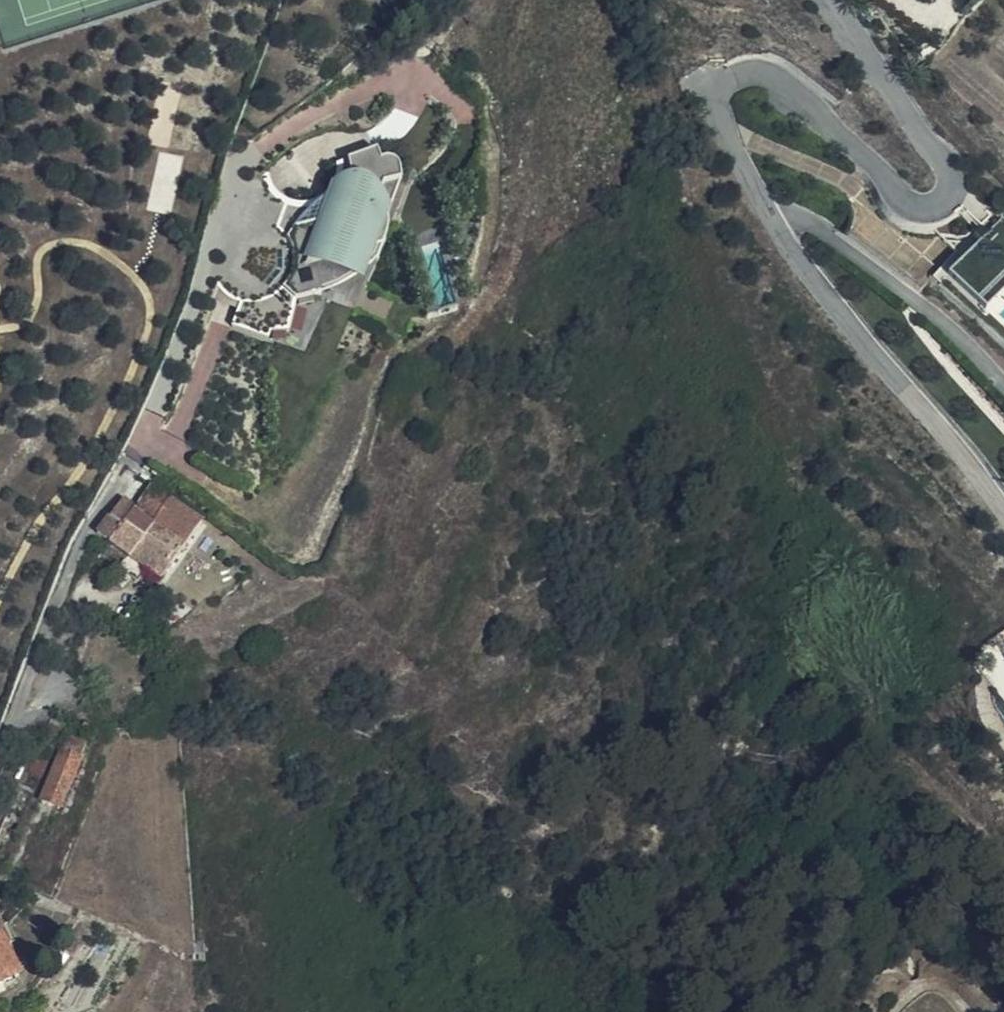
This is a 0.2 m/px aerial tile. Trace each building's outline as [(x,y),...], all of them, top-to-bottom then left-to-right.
[(262,167),(221,290),(244,299),(242,304),(234,327),(270,340),(273,333),(291,333),(299,302),(318,299),(337,292),(353,283),(368,270),(379,258),(403,178),(397,176),(400,170),(400,163),(392,156),(382,156),(378,145),(342,158),(342,176),(333,193),(319,204),(303,207),(288,205),(274,196),(265,182),(262,167)] [(951,276),(980,304),(1003,279),(1003,222),(951,276)] [(980,304),(989,313),(1003,297),(1003,279),(980,304)] [(221,290),(219,295),(242,304),(244,299),(221,290)] [(133,509),(137,505),(147,488),(134,480),(120,500),(133,509)] [(93,537),(126,560),(129,554),(167,502),(147,488),(137,505),(149,513),(141,523),(129,513),(126,508),(118,502),(107,518),(93,537)] [(129,554),(126,560),(159,583),(174,563),(201,526),(167,502),(129,554)] [(159,583),(126,560),(117,573),(150,596),(159,583)] [(59,805),(84,742),(65,734),(40,797),(59,805)] [(20,973),(0,930),(0,982),(20,973)]
